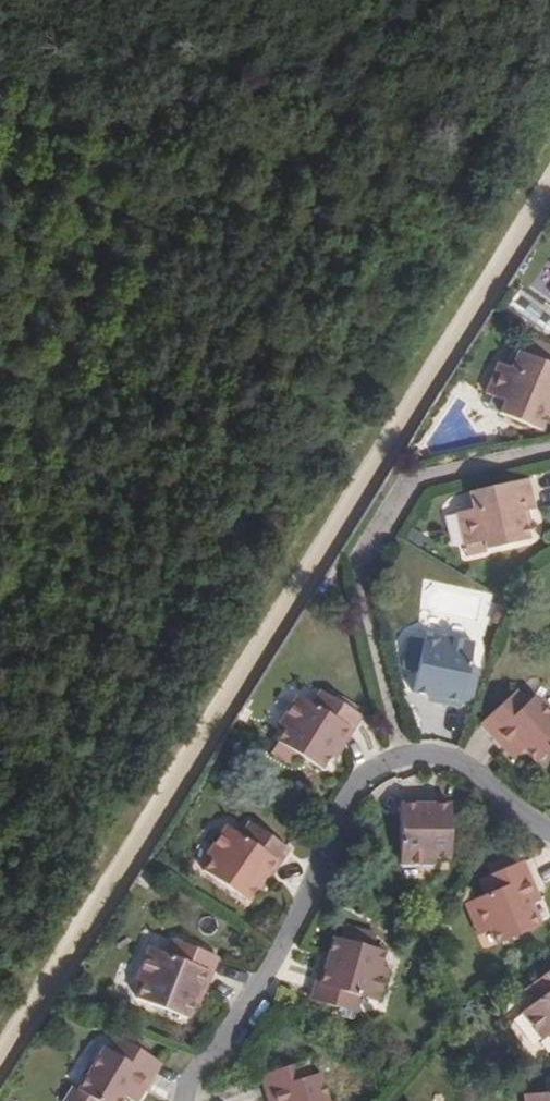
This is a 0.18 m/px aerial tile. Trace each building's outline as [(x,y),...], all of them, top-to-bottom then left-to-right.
[(492,395),(503,401),(499,410),(537,426),(543,413),(547,405),(549,406),(549,364),(546,362),(517,349),(510,366),(498,361),(484,392),(492,395)] [(503,401),(492,395),(488,404),(499,410),(503,401)] [(526,480),(467,492),(471,510),(454,514),(461,548),(482,543),(483,551),(527,543),(521,514),(533,512),(526,480)] [(437,644),(421,639),(407,691),(434,697),(432,702),(458,709),(475,646),(439,636),(437,644)] [(514,690),(506,698),(518,710),(525,702),(514,690)] [(320,693),(313,705),(326,713),(334,700),(320,693)] [(326,713),(313,705),(297,696),(279,725),(285,728),(274,744),(320,772),(332,752),(338,755),(361,717),(334,700),(326,713)] [(506,698),(479,723),(505,751),(515,742),(521,749),(535,764),(549,751),(549,716),(532,697),(525,702),(518,710),(506,698)] [(515,742),(505,751),(511,758),(521,749),(515,742)] [(400,795),(400,860),(436,861),(436,854),(452,853),(452,801),(427,800),(427,796),(400,795)] [(248,821),(239,833),(252,842),(261,830),(248,821)] [(252,842),(239,833),(225,822),(206,853),(211,857),(202,869),(244,899),(259,878),(265,883),(288,849),(261,830),(252,842)] [(471,900),(487,932),(492,930),(498,943),(540,924),(530,902),(538,898),(521,858),(486,873),(494,890),(485,894),(471,900)] [(477,878),(485,894),(494,890),(486,873),(477,878)] [(480,935),(487,932),(471,900),(465,903),(480,935)] [(311,998),(341,1008),(345,991),(359,996),(377,1001),(385,966),(382,965),(386,950),(335,936),(329,959),(323,957),(311,998)] [(172,939),(166,955),(180,960),(186,945),(172,939)] [(180,960),(166,955),(148,947),(135,981),(142,984),(137,997),(184,1018),(193,996),(199,998),(216,957),(186,945),(180,960)] [(541,978),(549,991),(535,1001),(522,1011),(543,1038),(548,1034),(549,1036),(549,971),(541,978)] [(549,991),(541,978),(525,989),(535,1001),(549,991)] [(345,991),(341,1008),(355,1012),(359,996),(345,991)] [(116,1039),(107,1052),(116,1057),(125,1045),(116,1039)] [(107,1052),(102,1049),(74,1092),(89,1100),(119,1100),(121,1098),(127,1088),(140,1096),(159,1064),(125,1045),(116,1057),(107,1052)] [(309,1061),(299,1064),(303,1079),(314,1076),(309,1061)] [(271,1100),(331,1100),(322,1074),(314,1076),(303,1079),(299,1064),(264,1076),(271,1100)] [(121,1098),(127,1100),(136,1100),(140,1096),(127,1088),(121,1098)] [(533,1093),(533,1100),(549,1100),(549,1093),(546,1093),(533,1093)]
